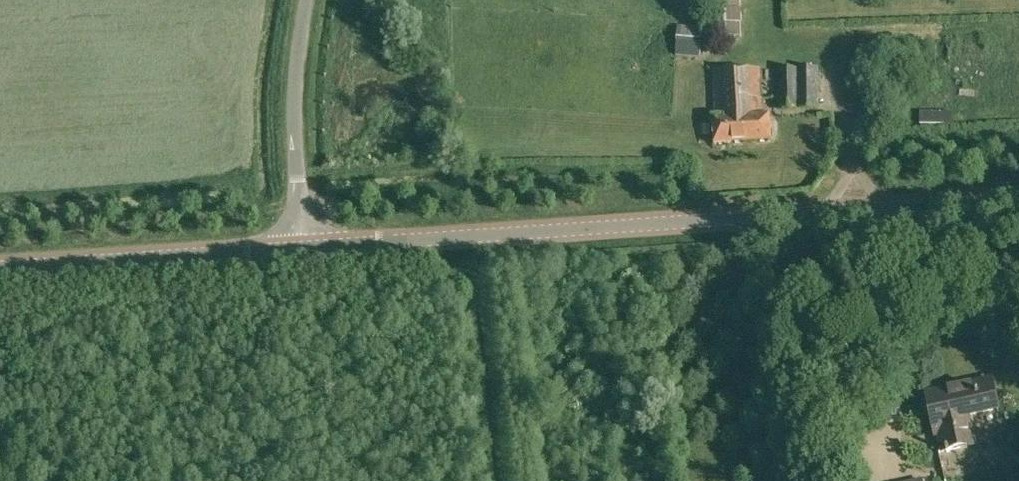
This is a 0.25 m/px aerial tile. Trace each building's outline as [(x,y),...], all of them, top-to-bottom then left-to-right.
[(712,38),(742,38),(741,0),(711,0),(712,38)] [(676,56),(700,58),(702,28),(678,25),(676,56)] [(779,69),(779,110),(819,110),(819,68),(779,69)] [(714,118),(715,144),(771,142),(770,116),(762,117),(761,99),(760,99),(759,69),(713,71),(715,118),(714,118)] [(953,123),(952,111),(919,113),(920,125),(953,123)] [(940,434),(944,451),(973,445),(967,417),(998,410),(991,381),(927,395),(936,435),(940,434)]
